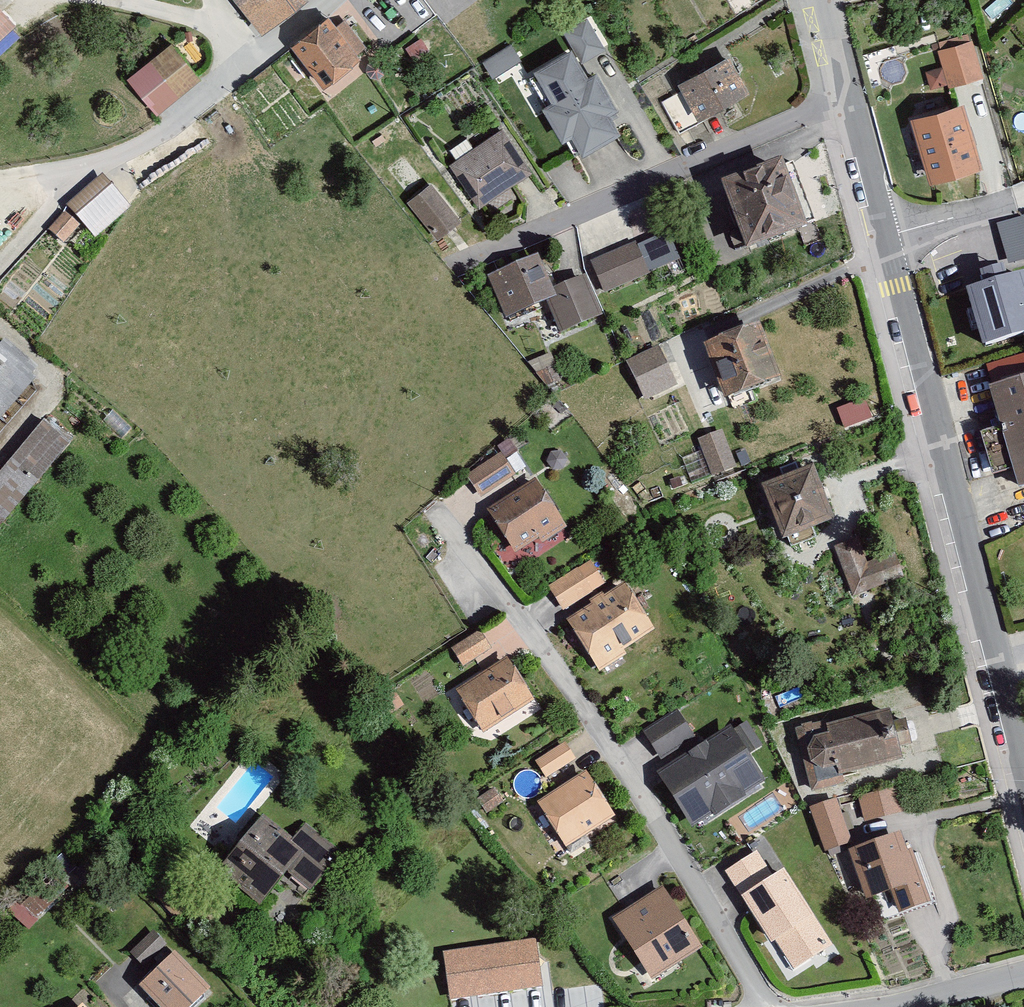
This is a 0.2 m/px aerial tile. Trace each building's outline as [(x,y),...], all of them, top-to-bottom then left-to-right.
[(26,21),(6,0),(0,0),(0,45),(26,21)] [(265,33),(308,0),(241,0),(265,33)] [(437,7),(431,0),(353,0),(389,45),(437,7)] [(337,11),(292,43),(325,87),(369,55),(337,11)] [(607,45),(590,14),(565,28),(574,45),(538,64),(557,100),(552,103),(570,136),(579,131),(588,148),(623,129),(614,112),(623,107),(601,67),(591,72),(584,58),(607,45)] [(943,68),(927,73),(933,93),(982,78),(971,41),(938,51),(943,68)] [(487,57),(494,72),(522,58),(515,43),(487,57)] [(128,84),(157,120),(206,81),(176,44),(128,84)] [(733,55),(664,94),(684,128),(752,90),(733,55)] [(970,103),(918,117),(936,184),(988,170),(970,103)] [(507,125),(455,161),(486,205),(538,169),(507,125)] [(816,224),(792,156),(728,179),(752,246),(816,224)] [(106,177),(72,206),(100,238),(134,209),(106,177)] [(461,219),(432,181),(411,197),(440,235),(461,219)] [(81,227),(64,211),(48,228),(65,244),(81,227)] [(1008,260),(1023,258),(1023,216),(1002,220),(1008,260)] [(640,243),(596,260),(608,291),(652,274),(640,243)] [(541,256),(493,275),(508,314),(548,299),(562,333),(605,316),(589,274),(554,288),(541,256)] [(966,291),(982,348),(1023,336),(1023,274),(966,291)] [(766,322),(709,343),(730,398),(787,377),(766,322)] [(0,341),(0,426),(42,376),(0,341)] [(663,344),(630,359),(650,400),(682,385),(663,344)] [(999,383),(1023,473),(1023,377),(999,383)] [(0,475),(0,537),(80,441),(49,416),(0,475)] [(727,427),(701,436),(714,475),(740,466),(727,427)] [(504,451),(469,475),(482,494),(517,471),(504,451)] [(820,464),(769,482),(788,537),(840,519),(820,464)] [(541,478),(492,508),(518,550),(542,536),(545,542),(570,527),(541,478)] [(901,553),(867,560),(862,536),(839,540),(848,591),(906,581),(901,553)] [(595,558),(552,583),(566,606),(609,581),(595,558)] [(629,580),(570,617),(600,665),(659,628),(629,580)] [(485,629),(456,647),(468,666),(497,648),(485,629)] [(511,654),(459,686),(487,732),(539,699),(511,654)] [(680,704),(646,725),(666,759),(659,763),(693,821),(766,777),(733,721),(701,740),(680,704)] [(824,717),(797,723),(811,789),(851,780),(848,769),(909,756),(907,745),(917,742),(911,714),(896,718),(893,707),(825,722),(824,717)] [(568,739),(539,758),(550,776),(580,756),(568,739)] [(589,765),(540,796),(571,844),(620,813),(589,765)] [(840,794),(811,804),(827,847),(855,837),(840,794)] [(294,832),(265,810),(218,872),(259,903),(290,863),(318,885),(346,848),(306,817),(294,832)] [(906,828),(853,846),(871,898),(924,881),(906,828)] [(774,872),(760,848),(729,867),(793,969),(836,942),(787,863),(774,872)] [(669,881),(617,914),(654,975),(707,942),(669,881)] [(27,925),(40,919),(31,902),(18,909),(27,925)] [(134,952),(148,967),(171,944),(157,929),(134,952)] [(539,933),(442,945),(449,997),(546,984),(539,933)] [(178,951),(144,984),(167,1006),(195,1006),(215,988),(178,951)]
